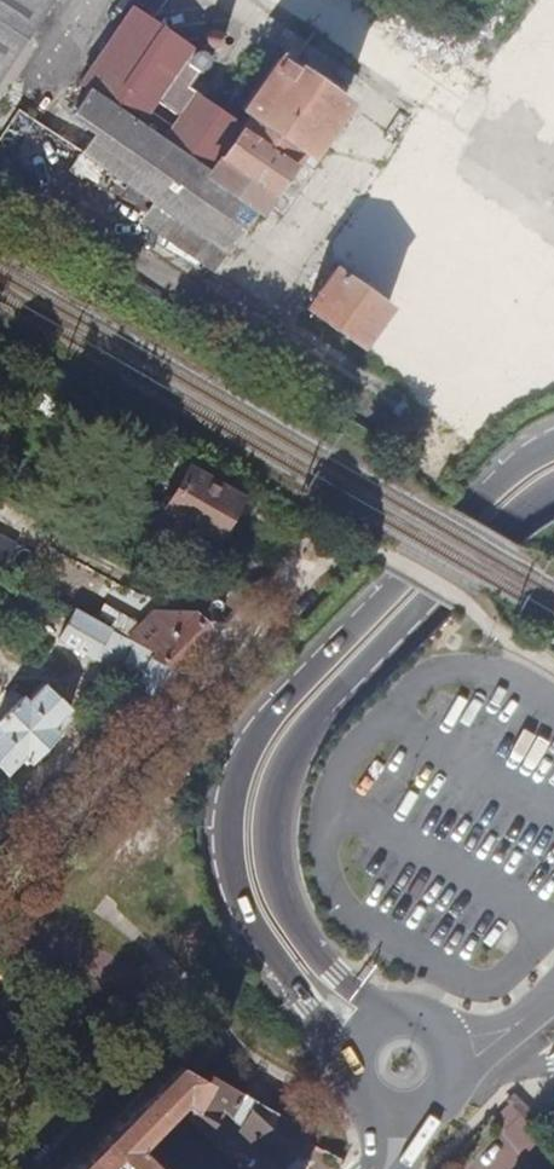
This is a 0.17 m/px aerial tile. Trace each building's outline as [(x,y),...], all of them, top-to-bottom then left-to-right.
[(54,0),(0,0),(0,83),(54,0)] [(340,98),(278,56),(241,106),(244,109),(234,122),(184,87),(204,58),(145,17),(73,118),(93,133),(81,152),(225,249),(298,147),(303,150),(340,98)] [(384,309),(329,271),(303,307),(357,345),(384,309)] [(188,470),(167,505),(213,532),(234,496),(188,470)] [(178,666),(268,574),(236,588),(228,590),(224,591),(200,616),(191,609),(184,616),(152,652),(174,664),(178,666)] [(207,593),(191,609),(200,616),(224,591),(207,593)] [(98,602),(90,618),(123,636),(137,623),(98,602)] [(132,678),(153,690),(178,666),(174,664),(152,652),(123,636),(90,618),(69,607),(55,633),(91,653),(94,647),(118,660),(114,666),(134,676),(132,678)] [(137,623),(123,636),(152,652),(184,616),(177,610),(150,609),(137,623)] [(18,692),(0,711),(0,763),(4,768),(19,754),(24,759),(54,729),(48,724),(64,706),(40,682),(24,697),(18,692)] [(135,1145),(183,1099),(188,1104),(202,1080),(172,1062),(67,1168),(159,1168),(135,1145)] [(315,1168),(338,1168),(311,1140),(317,1133),(229,1083),(208,1072),(202,1080),(188,1104),(184,1111),(206,1132),(222,1109),(284,1168),(293,1168),(304,1158),(315,1168)] [(553,1103),(553,1088),(541,1101),(549,1108),(553,1103)]
